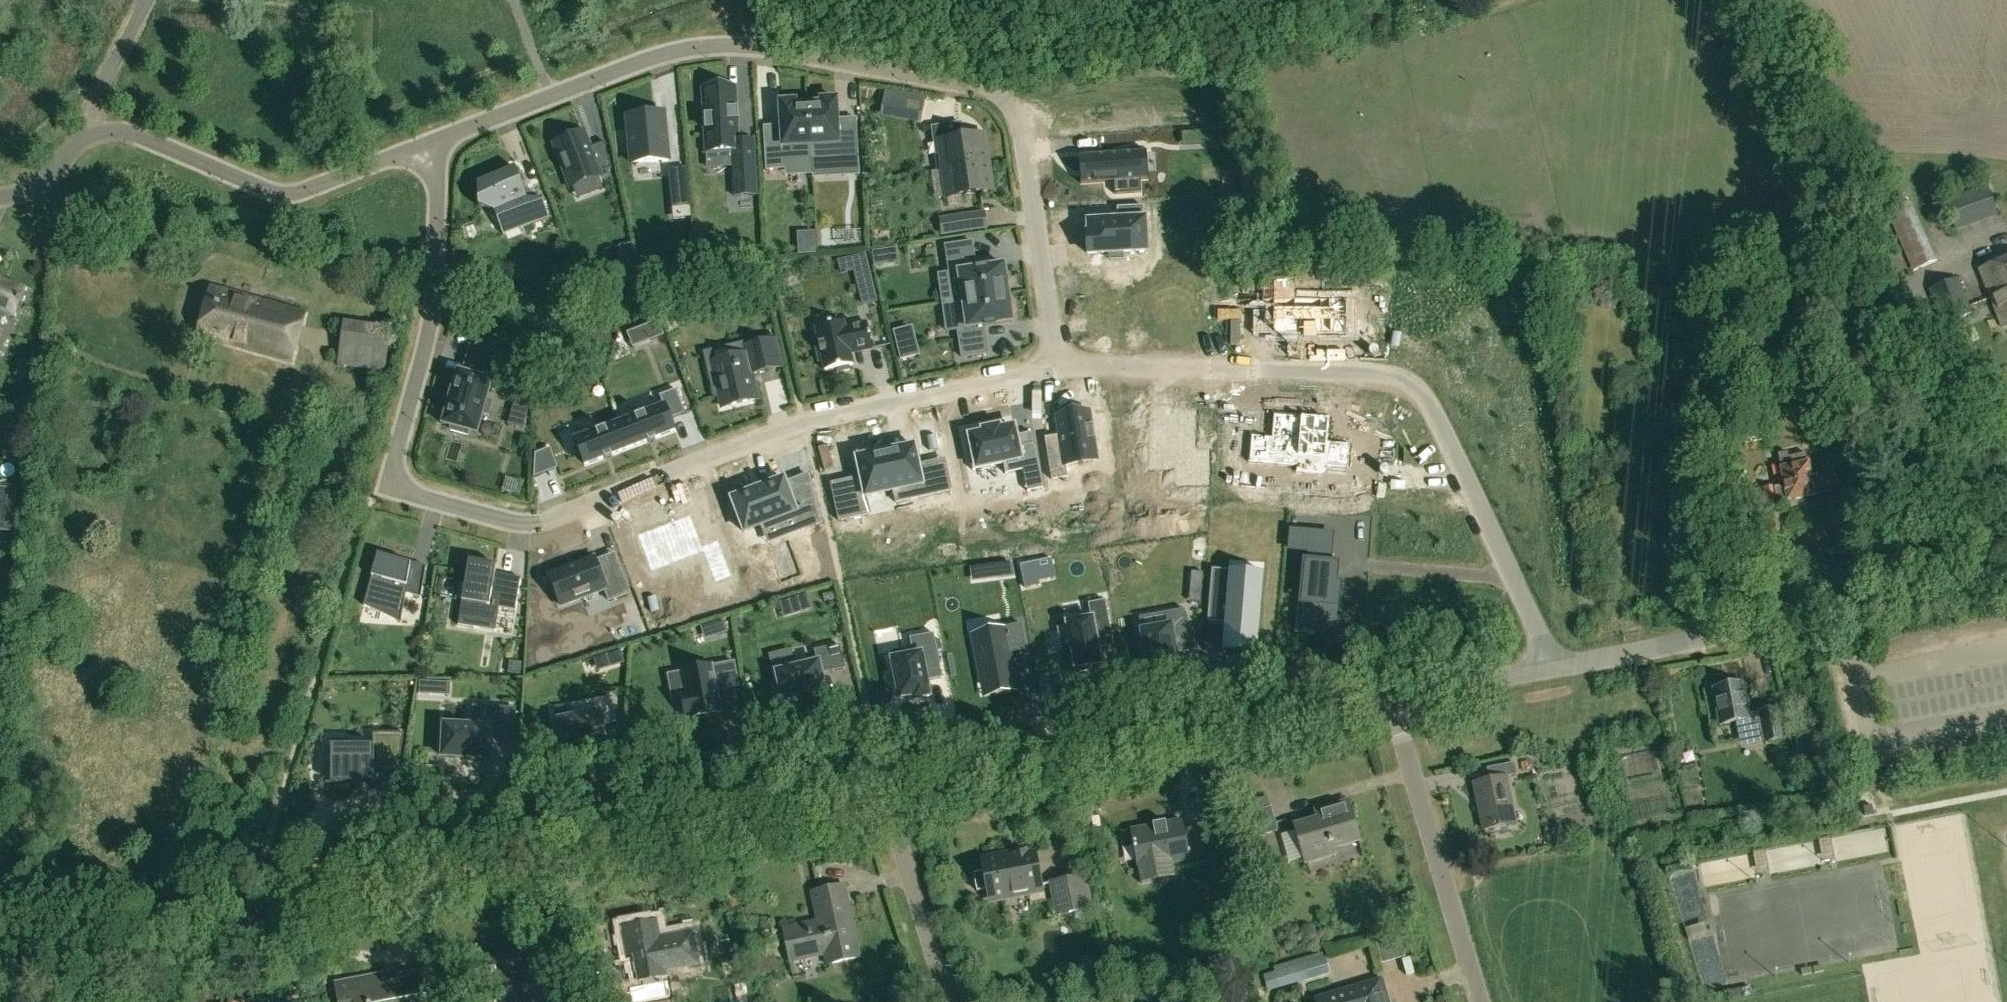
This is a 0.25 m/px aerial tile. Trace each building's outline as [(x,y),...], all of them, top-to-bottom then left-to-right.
[(703,91),(703,99),(706,143),(706,152),(732,150),(734,196),(757,195),(754,140),(738,141),(737,121),(739,121),(739,108),(737,108),(736,89),(703,91)] [(859,158),(857,126),(838,127),(836,99),(821,100),(822,104),(809,105),(812,161),(859,158)] [(812,161),(809,105),(796,106),(795,102),(780,102),(782,134),(764,135),(766,171),(786,169),(785,163),(812,161)] [(665,116),(629,116),(629,164),(665,164),(665,116)] [(989,163),(985,135),(958,139),(955,124),(933,127),(935,144),(939,143),(943,170),(989,163)] [(571,187),(601,175),(600,173),(611,169),(605,142),(604,142),(598,145),(599,147),(591,150),(584,132),(554,144),(571,187)] [(1144,176),(1143,155),(1147,152),(1147,151),(1079,156),(1081,184),(1114,182),(1115,194),(1141,192),(1141,180),(1149,179),(1149,178),(1144,176)] [(993,191),(989,163),(943,170),(947,197),(993,191)] [(527,197),(515,167),(478,182),(479,207),(482,207),(482,206),(481,206),(492,202),(501,225),(517,219),(521,228),(547,218),(540,199),(527,197)] [(668,169),(671,196),(690,194),(687,167),(668,169)] [(1999,219),(1989,187),(1947,202),(1958,233),(1999,219)] [(1915,200),(1890,212),(1915,272),(1939,262),(1915,200)] [(1090,234),(1087,234),(1088,254),(1110,252),(1111,260),(1124,259),(1123,252),(1146,251),(1144,206),(1117,208),(1118,221),(1090,223),(1090,234)] [(939,217),(941,236),(989,229),(985,210),(939,217)] [(1007,281),(1004,265),(988,267),(988,266),(976,267),(972,242),(946,246),(948,264),(954,264),(955,272),(959,301),(1008,293),(1010,293),(1008,281),(1007,281)] [(872,251),(874,266),(884,265),(881,250),(872,251)] [(622,258),(626,272),(639,269),(636,255),(622,258)] [(2006,328),(2006,260),(1982,270),(2004,329),(2006,328)] [(873,279),(857,284),(862,305),(878,301),(873,279)] [(1263,312),(1263,313),(1286,313),(1286,335),(1304,335),(1304,340),(1305,340),(1305,338),(1315,338),(1315,340),(1316,340),(1316,335),(1345,335),(1345,317),(1338,317),(1338,314),(1332,314),(1332,299),(1295,299),(1295,279),(1263,279),(1263,312)] [(1961,279),(1929,290),(1944,326),(1975,314),(1961,279)] [(13,316),(18,305),(20,306),(22,303),(20,302),(24,291),(4,282),(0,280),(0,311),(13,316)] [(294,363),(308,314),(214,287),(200,336),(294,363)] [(1013,322),(1010,306),(1012,306),(1010,293),(1008,293),(959,301),(963,329),(964,338),(959,339),(962,357),(989,353),(986,335),(985,328),(997,326),(996,324),(1013,322)] [(643,326),(651,340),(664,335),(658,320),(643,326)] [(388,373),(392,330),(346,322),(340,366),(388,373)] [(893,330),(901,361),(921,355),(913,325),(893,330)] [(822,353),(817,354),(819,362),(824,361),(826,371),(837,369),(838,373),(850,370),(850,366),(853,365),(852,359),(859,357),(860,360),(875,357),(870,331),(847,336),(846,330),(819,336),(822,353)] [(732,359),(713,363),(723,408),(758,400),(752,374),(769,369),(763,344),(750,347),(749,341),(729,346),(732,359)] [(502,390),(511,355),(484,348),(477,375),(460,370),(458,369),(458,371),(453,390),(452,392),(453,392),(451,399),(450,399),(449,401),(450,401),(445,420),(444,420),(444,422),(446,423),(452,424),(451,428),(469,433),(470,429),(476,431),(478,432),(479,430),(478,430),(483,412),(487,412),(491,398),(487,397),(490,387),(502,390)] [(532,393),(519,390),(515,403),(529,407),(532,393)] [(665,404),(620,421),(631,449),(649,442),(650,444),(657,441),(656,439),(676,432),(672,420),(687,415),(677,390),(662,396),(665,404)] [(1115,411),(1049,413),(1053,465),(1118,460),(1115,411)] [(1155,412),(1153,464),(1179,465),(1179,479),(1207,480),(1207,452),(1189,452),(1190,448),(1193,448),(1193,446),(1192,446),(1192,434),(1194,434),(1194,433),(1190,433),(1190,413),(1155,412)] [(1251,435),(1249,463),(1296,467),(1296,473),(1297,473),(1302,417),(1274,415),(1272,437),(1251,435)] [(1302,417),(1297,473),(1325,476),(1325,468),(1347,470),(1349,444),(1328,442),(1330,420),(1302,417)] [(620,421),(575,438),(582,454),(586,466),(606,458),(606,460),(613,457),(613,456),(631,449),(620,421)] [(974,455),(970,455),(973,471),(1004,465),(1006,474),(1023,471),(1039,467),(1034,444),(1018,447),(1014,428),(1000,431),(999,427),(984,431),(984,434),(970,437),(974,455)] [(903,448),(886,452),(894,491),(893,491),(896,503),(952,491),(948,473),(939,475),(936,462),(919,465),(915,446),(903,448)] [(558,468),(550,448),(535,454),(534,478),(558,468)] [(861,478),(831,484),(839,522),(871,515),(867,497),(893,491),(894,491),(886,452),(869,455),(869,456),(857,458),(858,465),(861,478)] [(1827,473),(1812,476),(1809,464),(1806,453),(1788,457),(1787,452),(1780,454),(1783,470),(1786,485),(1778,487),(1778,486),(1752,491),(1756,512),(1782,506),(1782,505),(1791,503),(1790,502),(1817,496),(1831,493),(1827,473)] [(733,503),(729,504),(735,519),(739,518),(744,533),(761,526),(795,513),(802,530),(819,524),(810,484),(789,492),(785,483),(784,479),(763,487),(753,491),(732,499),(733,503)] [(15,517),(18,489),(0,487),(0,515),(15,517)] [(693,513),(638,534),(653,572),(705,552),(717,583),(725,579),(734,576),(720,538),(704,544),(698,528),(693,513)] [(1305,562),(1301,603),(1316,605),(1314,630),(1335,632),(1339,584),(1335,584),(1337,565),(1332,564),(1329,564),(1330,553),(1310,551),(1309,562),(1307,562),(1305,562)] [(380,554),(379,553),(364,606),(365,606),(366,602),(402,612),(400,623),(401,623),(406,592),(420,596),(420,598),(422,598),(424,587),(422,587),(422,588),(408,584),(411,564),(380,555),(380,554)] [(594,558),(549,575),(550,576),(561,605),(561,606),(605,590),(609,601),(629,594),(622,573),(603,580),(596,562),(594,558)] [(469,561),(458,626),(495,632),(499,609),(515,611),(521,579),(519,578),(519,581),(495,577),(497,565),(469,561)] [(993,564),(995,578),(1014,577),(1013,562),(993,564)] [(1212,570),(1207,625),(1208,625),(1211,599),(1226,600),(1224,626),(1222,654),(1223,654),(1223,652),(1255,654),(1255,656),(1256,656),(1263,574),(1262,574),(1261,586),(1229,583),(1230,571),(1229,571),(1229,572),(1212,570)] [(795,598),(800,613),(813,609),(808,594),(795,598)] [(1068,628),(1060,629),(1064,651),(1072,649),(1076,669),(1079,668),(1080,672),(1091,670),(1091,666),(1101,664),(1098,644),(1100,640),(1113,638),(1105,600),(1088,604),(1091,619),(1067,624),(1068,628)] [(1169,626),(1142,631),(1150,675),(1179,670),(1176,654),(1175,649),(1191,646),(1184,609),(1167,612),(1169,626)] [(712,623),(716,635),(728,632),(724,619),(712,623)] [(1003,630),(973,636),(983,687),(1014,681),(1009,654),(1026,651),(1021,624),(1002,627),(1003,630)] [(912,647),(891,652),(900,699),(913,696),(914,700),(930,697),(927,681),(926,677),(932,676),(931,671),(941,669),(934,633),(910,638),(912,647)] [(783,699),(784,704),(802,699),(801,695),(826,690),(821,672),(832,669),(833,672),(845,669),(840,645),(815,651),(818,663),(776,672),(779,683),(775,684),(779,700),(783,699)] [(604,655),(609,668),(626,663),(621,649),(604,655)] [(520,674),(522,663),(510,661),(508,673),(520,674)] [(735,662),(685,670),(689,694),(682,695),(685,715),(692,714),(693,716),(719,712),(714,679),(737,676),(735,662)] [(324,681),(324,689),(336,689),(336,681),(324,681)] [(419,681),(419,694),(430,695),(431,681),(419,681)] [(1722,724),(1737,721),(1741,741),(1765,736),(1766,743),(1783,739),(1777,710),(1751,715),(1745,683),(1715,688),(1722,724)] [(548,732),(548,748),(552,748),(552,753),(593,753),(593,740),(607,740),(607,714),(567,714),(567,726),(552,726),(552,732),(548,732)] [(493,728),(446,728),(446,760),(493,760),(493,728)] [(398,772),(404,733),(373,734),(373,745),(349,745),(349,741),(331,741),(331,782),(327,782),(327,784),(359,784),(359,783),(359,781),(375,781),(375,772),(398,772)] [(1521,762),(1522,772),(1531,770),(1530,761),(1521,762)] [(1508,777),(1519,775),(1516,762),(1489,767),(1492,780),(1476,783),(1485,829),(1518,823),(1508,777)] [(1246,802),(1249,813),(1249,815),(1242,817),(1248,838),(1255,836),(1256,838),(1280,831),(1273,806),(1272,807),(1268,796),(1246,802)] [(1335,848),(1361,841),(1349,801),(1317,810),(1320,818),(1297,825),(1308,862),(1337,853),(1335,848)] [(1877,815),(1876,806),(1867,807),(1869,816),(1877,815)] [(1207,856),(1201,825),(1184,828),(1183,820),(1132,830),(1139,869),(1207,856)] [(1847,867),(1899,860),(1896,837),(1844,844),(1847,867)] [(1369,844),(1347,850),(1350,860),(1372,854),(1369,844)] [(1011,858),(1010,854),(986,859),(989,870),(976,873),(980,890),(992,887),(994,898),(1029,891),(1028,887),(1042,884),(1035,854),(1011,858)] [(1057,917),(1093,910),(1086,875),(1051,881),(1057,917)] [(1701,948),(1723,941),(1706,879),(1683,885),(1701,948)] [(830,965),(862,958),(845,885),(815,891),(821,922),(785,930),(792,961),(827,954),(830,965)] [(667,971),(701,965),(695,931),(652,939),(649,923),(623,928),(628,955),(635,954),(640,981),(668,976),(667,971)] [(1388,948),(1395,968),(1414,962),(1408,942),(1388,948)] [(537,944),(520,947),(522,955),(484,962),(490,991),(523,985),(527,1001),(549,1001),(537,944)] [(758,976),(763,974),(779,971),(775,955),(754,960),(758,976)] [(1295,983),(1330,973),(1326,959),(1291,969),(1295,983)] [(336,984),(339,1001),(429,1001),(423,971),(404,975),(406,981),(388,984),(387,974),(365,978),(336,984)] [(1390,1000),(1384,980),(1317,999),(1318,1001),(1388,1001),(1390,1000)] [(1227,998),(1230,1001),(1247,1001),(1253,997),(1242,985),(1227,998)]
